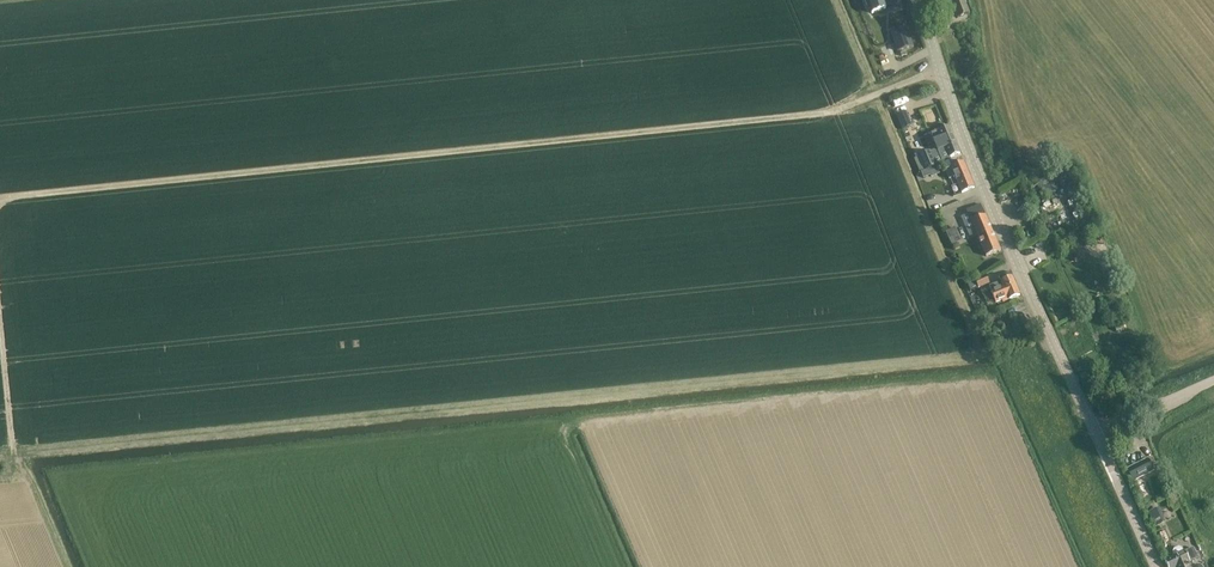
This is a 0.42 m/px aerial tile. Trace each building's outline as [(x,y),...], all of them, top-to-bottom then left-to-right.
[(877,23),(891,17),(888,11),(893,9),(897,18),(908,14),(902,0),(867,0),(877,23)] [(934,16),(948,10),(944,0),(927,0),(934,16)] [(964,0),(951,0),(958,17),(968,12),(964,0)] [(908,37),(897,41),(899,46),(911,42),(908,37)] [(906,111),(896,115),(903,130),(912,126),(906,111)] [(950,157),(960,153),(948,126),(929,134),(936,149),(931,151),(919,156),(925,171),(937,167),(942,164),(951,160),(950,157)] [(956,195),(963,192),(974,187),(963,161),(957,164),(955,159),(951,160),(942,164),(948,178),(954,175),(960,188),(954,191),(956,195)] [(928,172),(922,175),(925,181),(931,178),(928,172)] [(1052,179),(1037,186),(1042,197),(1057,190),(1052,179)] [(980,204),(969,209),(968,210),(969,213),(963,216),(972,236),(978,233),(988,256),(1000,250),(980,204)] [(961,242),(955,228),(946,233),(951,246),(961,242)] [(1001,282),(989,286),(991,291),(990,291),(991,294),(1015,283),(1010,272),(999,277),(1001,282)] [(986,276),(968,284),(970,290),(989,283),(986,276)] [(1008,300),(1009,299),(1020,294),(1015,283),(991,294),(995,303),(1007,298),(1008,300)] [(983,320),(988,330),(1002,323),(998,314),(983,320)] [(1017,338),(1025,335),(1036,330),(1029,315),(1010,323),(1017,338)] [(1148,460),(1127,470),(1132,481),(1154,471),(1148,460)] [(1174,494),(1166,498),(1169,506),(1178,502),(1174,494)] [(1149,513),(1155,527),(1162,523),(1156,510),(1149,513)] [(1174,557),(1165,561),(1167,566),(1190,566),(1188,563),(1197,559),(1193,549),(1183,553),(1182,549),(1178,548),(1174,550),(1172,553),(1174,557)]
